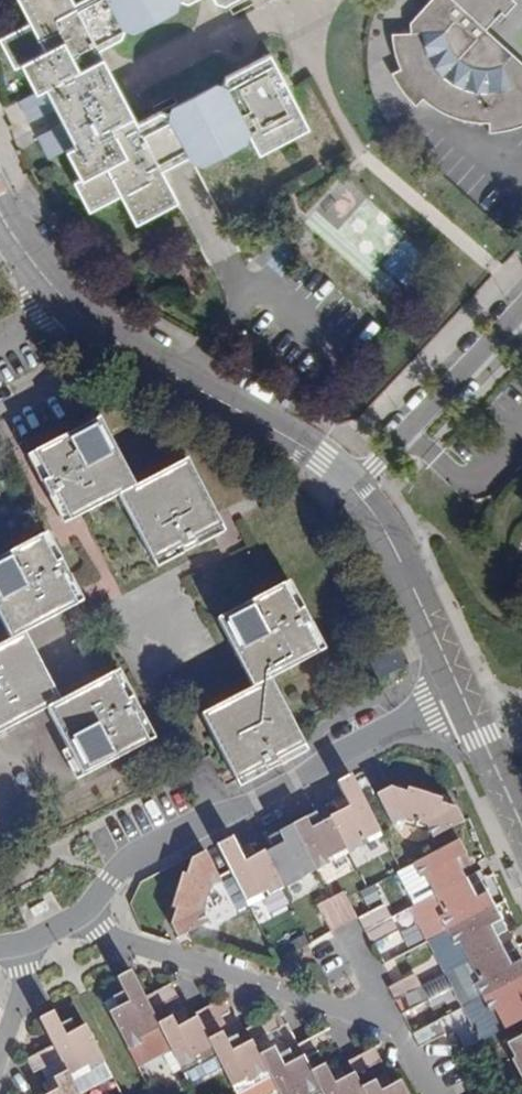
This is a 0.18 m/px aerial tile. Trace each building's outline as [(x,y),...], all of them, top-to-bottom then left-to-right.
[(70,4),(68,0),(15,0),(26,25),(0,38),(0,49),(11,70),(19,66),(33,94),(19,101),(27,117),(44,109),(46,113),(73,100),(68,77),(101,60),(96,50),(120,39),(123,26),(174,1),(185,4),(194,0),(78,0),(70,4)] [(410,20),(410,30),(392,33),(393,42),(394,54),(396,63),(398,70),(389,75),(412,106),(422,100),(430,107),(445,115),(456,119),(465,123),(477,125),(487,126),(488,134),(501,132),(511,130),(521,127),(521,61),(488,28),(504,11),(507,15),(519,3),(516,0),(428,0),(410,20)] [(282,84),(267,56),(253,64),(257,71),(241,79),(236,72),(225,78),(223,91),(169,117),(154,114),(133,125),(130,119),(97,135),(82,117),(56,130),(57,134),(41,142),(49,159),(61,153),(75,183),(70,187),(84,215),(115,199),(130,227),(173,206),(161,180),(186,168),(189,174),(260,140),(266,152),(310,131),(285,83),(282,84)] [(253,64),(236,72),(241,79),(257,71),(253,64)] [(144,484),(108,416),(45,449),(61,478),(54,482),(61,495),(67,492),(74,505),(85,499),(93,511),(130,492),(164,555),(191,542),(195,549),(211,540),(208,534),(224,526),(217,513),(228,507),(200,455),(144,484)] [(61,478),(45,449),(38,453),(54,482),(61,478)] [(61,495),(75,521),(81,518),(74,505),(67,492),(61,495)] [(11,506),(0,511),(0,561),(31,545),(11,506)] [(211,540),(238,525),(235,520),(224,526),(208,534),(211,540)] [(75,557),(60,530),(53,533),(68,561),(75,557)] [(53,533),(31,545),(0,561),(0,590),(23,635),(0,647),(0,713),(11,707),(18,720),(58,699),(80,739),(95,767),(149,739),(142,726),(153,721),(145,705),(152,702),(144,687),(137,691),(123,664),(72,691),(38,628),(79,606),(72,593),(82,587),(76,575),(82,571),(75,557),(68,561),(53,533)] [(191,542),(164,555),(169,564),(195,549),(191,542)] [(97,597),(82,571),(76,575),(82,587),(89,601),(97,597)] [(311,601),(296,572),(289,575),(305,604),(311,601)] [(305,604),(289,575),(224,610),(261,680),(213,706),(242,759),(255,752),(261,764),(274,757),(278,763),(294,754),(290,749),(315,734),(281,669),(316,650),(310,638),(320,632),(313,619),(320,616),(311,601),(305,604)] [(333,641),(320,616),(313,619),(320,632),(327,644),(333,641)] [(383,677),(406,663),(397,649),(374,663),(383,677)] [(144,687),(130,660),(123,664),(137,691),(144,687)] [(166,729),(152,702),(145,705),(153,721),(159,733),(166,729)] [(294,754),(319,740),(315,734),(290,749),(294,754)] [(95,767),(80,739),(71,743),(86,772),(95,767)] [(252,778),(278,763),(274,757),(261,764),(248,771),(252,778)] [(383,835),(352,775),(339,782),(349,802),(340,807),(344,815),(334,821),(322,827),(318,819),(313,810),(269,833),(273,841),(277,848),(266,854),(256,859),(252,851),(243,856),(232,836),(218,843),(249,903),(261,897),(259,892),(266,888),(268,893),(298,878),(296,873),(303,870),(305,874),(331,861),(329,856),(335,853),(338,858),(364,844),(362,839),(369,836),(371,841),(383,835)] [(409,789),(392,784),(377,792),(392,823),(404,818),(404,821),(413,823),(415,821),(419,822),(422,827),(429,825),(435,834),(465,819),(460,806),(443,801),(444,795),(411,785),(409,789)] [(0,798),(0,819),(9,814),(0,798)] [(340,807),(330,812),(334,821),(344,815),(340,807)] [(322,827),(334,821),(330,812),(318,819),(322,827)] [(463,837),(417,860),(424,874),(428,873),(430,879),(428,881),(442,909),(446,908),(448,915),(445,917),(459,943),(462,942),(466,949),(463,951),(476,979),(479,977),(482,983),(479,985),(493,1013),(496,1011),(500,1017),(496,1019),(502,1032),(521,1022),(521,956),(519,950),(511,954),(505,957),(500,947),(494,937),(500,934),(509,929),(485,882),(476,886),(470,889),(466,879),(461,869),(467,866),(475,862),(463,837)] [(273,841),(263,846),(266,854),(277,848),(273,841)] [(266,854),(263,846),(252,851),(256,859),(266,854)] [(220,878),(204,848),(191,854),(187,868),(183,867),(172,903),(176,904),(171,921),(177,935),(209,919),(204,909),(208,906),(209,902),(205,901),(207,893),(213,890),(210,883),(220,878)] [(466,879),(471,877),(467,866),(461,869),(466,879)] [(471,877),(466,879),(470,889),(476,886),(471,877)] [(358,915),(345,889),(315,903),(329,930),(358,915)] [(401,929),(388,900),(361,914),(375,942),(401,929)] [(494,937),(500,947),(506,944),(500,934),(494,937)] [(506,944),(500,947),(505,957),(511,954),(506,944)] [(145,994),(132,966),(116,974),(125,992),(115,997),(119,1005),(109,1011),(127,1046),(162,1029),(186,1075),(221,1057),(240,1093),(246,1093),(274,1080),(282,1093),(407,1093),(403,1087),(393,1091),(389,1085),(384,1075),(362,1086),(358,1078),(346,1084),(342,1075),(333,1080),(324,1062),(311,1068),(308,1063),(298,1068),(294,1059),(287,1063),(277,1044),(261,1053),(257,1045),(246,1050),(242,1041),(236,1044),(228,1028),(212,1037),(205,1023),(202,1017),(190,1023),(187,1016),(182,1006),(157,1018),(152,1007),(145,994)] [(430,999),(417,973),(390,986),(403,1013),(430,999)] [(172,981),(145,994),(152,1007),(178,994),(172,981)] [(105,1002),(109,1011),(119,1005),(115,997),(105,1002)] [(198,1010),(202,1017),(205,1023),(232,1010),(225,997),(198,1010)] [(55,1037),(62,1051),(68,1062),(44,1074),(50,1084),(53,1090),(46,1093),(84,1093),(74,1073),(104,1059),(85,1022),(76,1027),(72,1019),(66,1022),(56,1002),(41,1011),(55,1037)] [(187,1016),(190,1023),(202,1017),(198,1010),(187,1016)] [(283,1027),(276,1013),(249,1028),(253,1036),(255,1041),(283,1027)] [(72,1019),(76,1027),(85,1022),(81,1014),(72,1019)] [(449,1036),(442,1021),(415,1033),(422,1048),(449,1036)] [(331,1045),(324,1030),(298,1043),(303,1055),(305,1058),(331,1045)] [(242,1041),(246,1050),(257,1045),(255,1041),(253,1036),(242,1041)] [(62,1051),(55,1037),(28,1050),(35,1064),(62,1051)] [(508,1043),(521,1070),(521,1037),(508,1043)] [(381,1061),(375,1047),(349,1060),(354,1070),(356,1074),(381,1061)] [(294,1059),(298,1068),(308,1063),(305,1058),(303,1055),(294,1059)] [(346,1084),(358,1078),(356,1074),(354,1070),(342,1075),(346,1084)] [(393,1091),(403,1087),(400,1079),(389,1085),(393,1091)] [(53,1090),(50,1084),(38,1090),(40,1093),(46,1093),(53,1090)]
